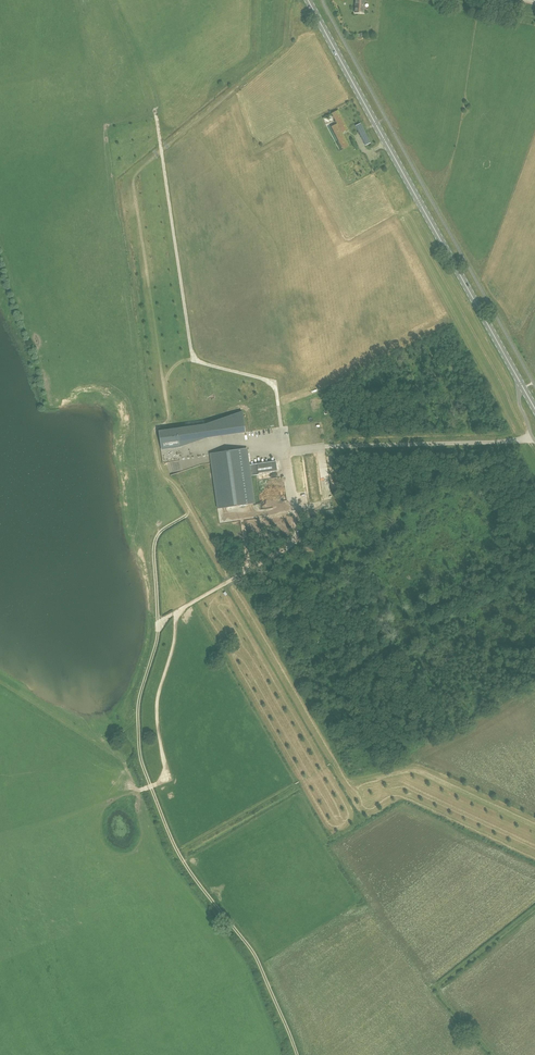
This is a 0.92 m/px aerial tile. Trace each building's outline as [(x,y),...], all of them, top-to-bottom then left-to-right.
[(355,13),(364,13),(365,0),(356,0),(355,13)] [(327,114),(321,117),(329,130),(323,133),(334,152),(339,149),(332,136),(338,133),(327,114)] [(363,136),(357,139),(360,145),(366,142),(363,136)] [(162,438),(164,448),(180,446),(177,427),(158,430),(159,438),(162,438)] [(210,437),(204,439),(204,440),(193,442),(194,446),(211,442),(210,437)] [(210,453),(217,507),(255,502),(251,476),(258,475),(258,473),(278,470),(276,460),(250,463),(249,456),(248,457),(248,453),(243,453),(242,448),(210,453)] [(281,473),(255,476),(256,481),(263,480),(263,483),(274,482),(274,477),(282,476),(281,473)]
